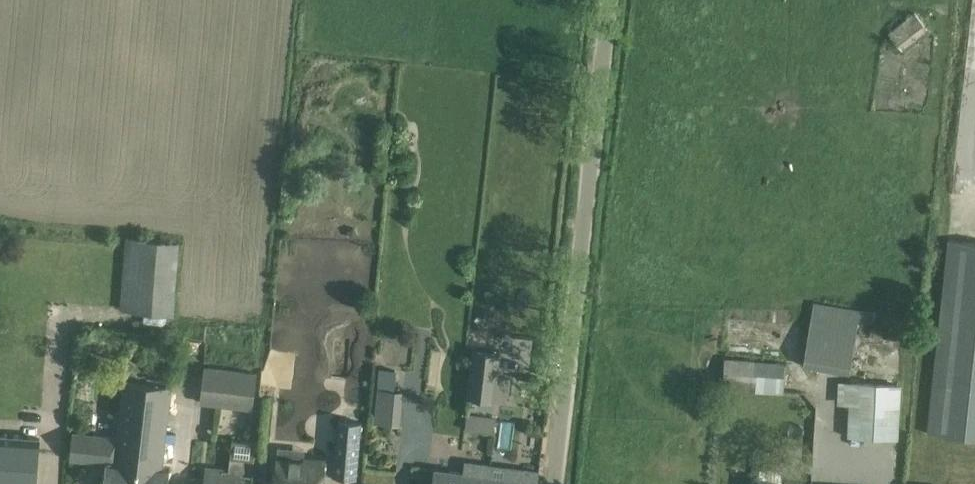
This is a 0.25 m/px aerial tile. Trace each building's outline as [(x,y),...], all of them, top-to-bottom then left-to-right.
[(915,11),(889,33),(902,51),(928,30),(915,11)] [(353,226),(347,229),(351,236),(357,233),(353,226)] [(166,285),(184,286),(185,238),(127,236),(125,309),(165,310),(166,285)] [(926,432),(974,436),(974,241),(943,238),(926,432)] [(803,366),(849,374),(859,318),(874,321),(876,312),(815,302),(803,366)] [(472,350),(466,398),(495,401),(501,354),(472,350)] [(784,394),(786,364),(726,358),(723,388),(784,394)] [(253,409),(258,372),(205,366),(200,403),(253,409)] [(380,367),(379,422),(400,423),(401,368),(380,367)] [(168,483),(169,470),(161,469),(171,385),(125,380),(118,438),(73,433),(70,459),(107,463),(105,483),(168,483)] [(901,385),(839,382),(838,402),(851,402),(849,437),(898,439),(901,385)] [(496,415),(467,410),(464,429),(494,433),(495,420),(496,416),(496,415)] [(356,478),(361,422),(339,420),(334,476),(356,478)] [(40,438),(0,436),(0,483),(37,483),(40,438)] [(243,459),(254,460),(256,442),(233,439),(231,458),(229,470),(222,469),(207,468),(205,483),(201,483),(240,483),(243,459)] [(275,483),(323,483),(325,458),(304,456),(304,457),(277,455),(275,483)] [(432,483),(485,483),(488,463),(464,460),(463,471),(435,467),(432,483)] [(488,463),(485,483),(537,483),(539,471),(488,463)]
